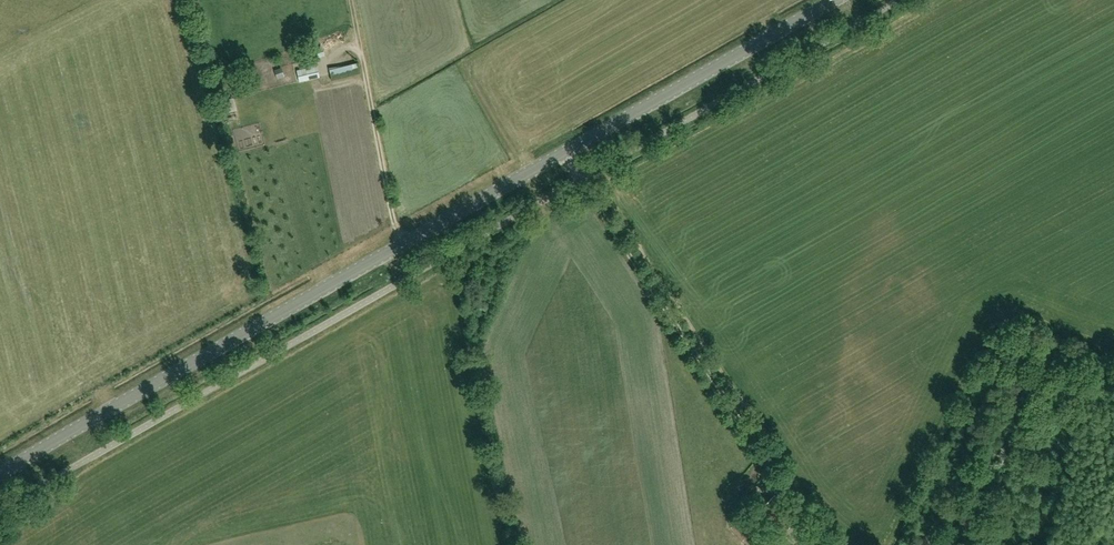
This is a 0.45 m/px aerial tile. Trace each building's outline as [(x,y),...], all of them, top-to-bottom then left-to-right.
[(318,77),(316,67),(299,70),(301,80),(318,77)]
